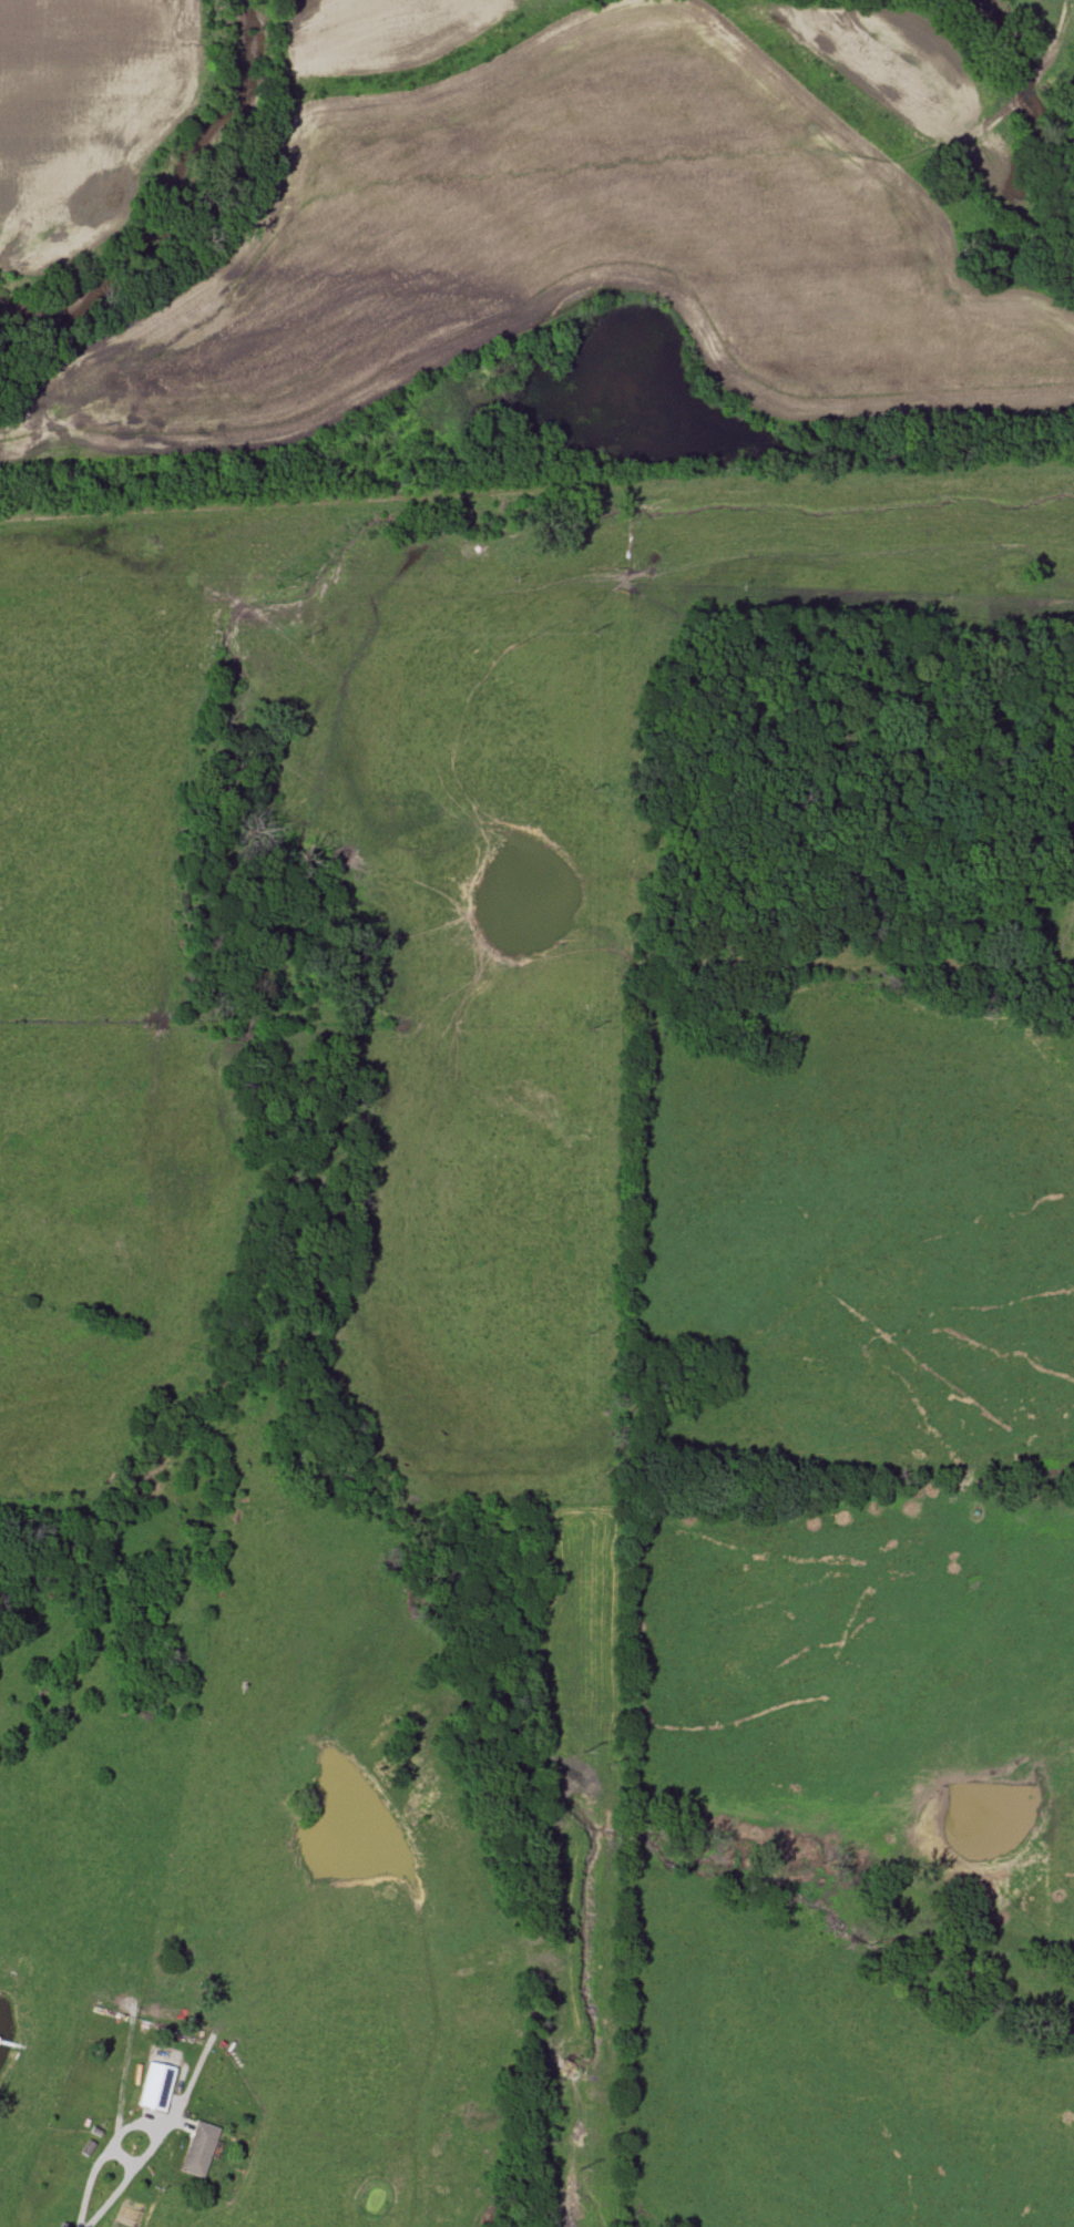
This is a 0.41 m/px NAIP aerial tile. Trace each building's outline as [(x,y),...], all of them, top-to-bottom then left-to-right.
[(148,2063),(138,2108),(165,2114),(175,2068),(148,2063)] [(178,2172),(202,2180),(218,2129),(194,2122),(178,2172)]
